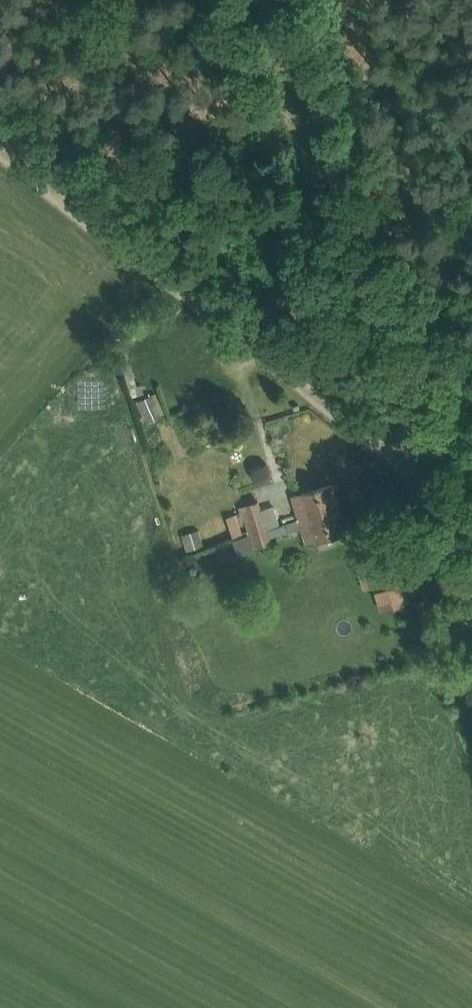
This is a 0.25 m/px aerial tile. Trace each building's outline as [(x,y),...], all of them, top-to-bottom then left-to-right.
[(139,400),(148,421),(163,414),(154,393),(139,400)] [(292,495),(300,519),(340,506),(332,482),(292,495)] [(250,534),(255,550),(274,544),(270,529),(281,526),(275,504),(267,507),(265,500),(239,507),(241,513),(227,517),(234,539),(250,534)] [(340,506),(300,519),(284,523),(287,533),(303,528),(307,543),(348,530),(340,506)] [(182,534),(187,550),(216,541),(211,524),(182,534)] [(392,553),(373,559),(368,561),(376,585),(384,609),(407,601),(392,553)]
